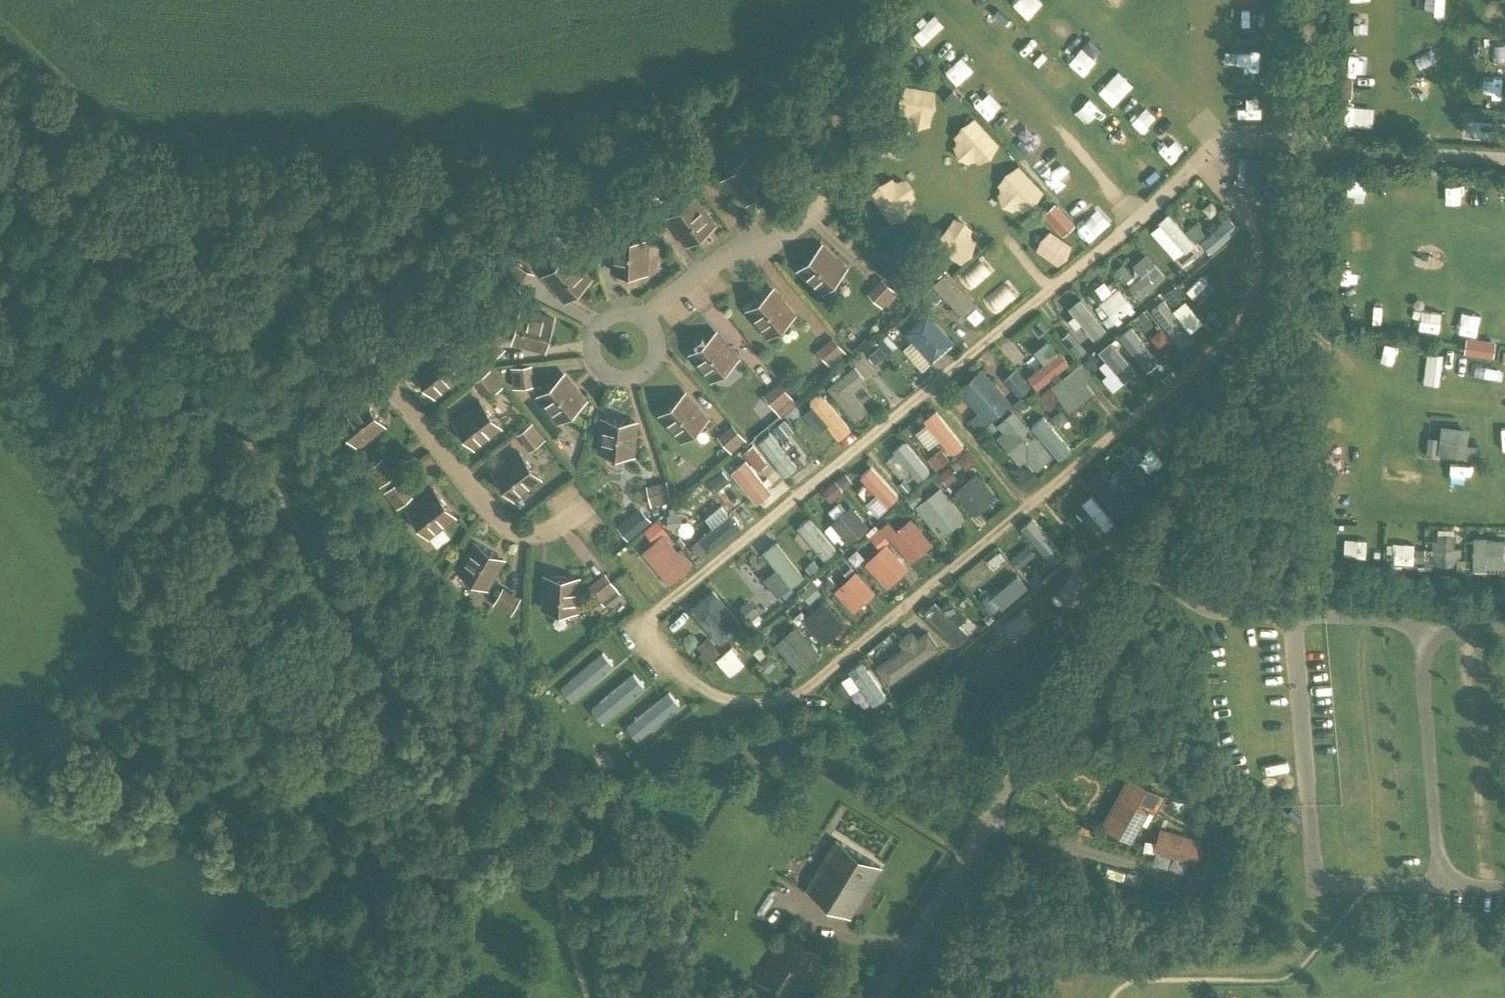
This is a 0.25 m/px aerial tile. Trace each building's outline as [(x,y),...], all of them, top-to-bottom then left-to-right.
[(1018,4),(1034,21),(1051,4),(1047,0),(1022,0),(1018,4)] [(897,52),(902,58),(914,47),(909,41),(897,52)] [(1344,96),(1358,96),(1358,75),(1344,75),(1344,96)] [(934,122),(942,89),(907,81),(899,114),(934,122)] [(952,90),(944,97),(953,106),(961,99),(952,90)] [(1478,113),(1475,132),(1504,136),(1504,117),(1478,113)] [(974,115),(953,143),(983,166),(1005,138),(974,115)] [(1042,167),(1056,154),(1045,142),(1031,155),(1042,167)] [(770,179),(747,155),(724,178),(747,201),(770,179)] [(1261,157),(1246,156),(1244,184),(1244,196),(1260,197),(1261,157)] [(995,185),(1023,213),(1048,189),(1021,160),(995,185)] [(906,218),(923,187),(890,169),(873,200),(906,218)] [(1355,198),(1377,198),(1377,174),(1355,174),(1355,198)] [(1433,179),(1433,189),(1463,190),(1463,180),(1433,179)] [(633,195),(645,211),(662,199),(650,183),(633,195)] [(695,197),(668,216),(687,243),(714,224),(695,197)] [(1067,232),(1080,220),(1059,199),(1046,211),(1067,232)] [(1100,205),(1081,220),(1094,235),(1112,221),(1100,205)] [(1171,212),(1153,228),(1186,263),(1204,247),(1171,212)] [(1213,251),(1243,226),(1233,214),(1203,239),(1213,251)] [(944,253),(971,259),(980,221),(952,215),(944,253)] [(1063,264),(1077,244),(1051,227),(1038,247),(1063,264)] [(613,271),(645,272),(646,239),(614,238),(613,271)] [(821,245),(799,268),(823,291),(845,268),(821,245)] [(1151,249),(1137,260),(1147,274),(1133,284),(1142,295),(1170,275),(1151,249)] [(569,253),(544,274),(565,299),(590,278),(569,253)] [(1204,304),(1209,299),(1218,310),(1228,301),(1218,290),(1228,282),(1206,258),(1182,281),(1204,304)] [(507,281),(525,291),(534,272),(516,263),(507,281)] [(967,314),(981,301),(950,267),(936,280),(967,314)] [(882,277),(868,292),(883,306),(897,291),(882,277)] [(1102,301),(1117,320),(1136,305),(1121,285),(1102,301)] [(748,309),(769,334),(794,314),(773,289),(748,309)] [(1071,305),(1097,338),(1110,327),(1084,294),(1071,305)] [(1179,341),(1208,323),(1191,297),(1174,307),(1168,297),(1156,304),(1179,341)] [(929,366),(958,334),(929,308),(910,330),(916,336),(907,346),(929,366)] [(513,340),(545,348),(553,317),(521,309),(513,340)] [(1452,316),(1451,329),(1472,331),(1473,317),(1452,316)] [(1135,323),(1122,332),(1150,369),(1163,359),(1135,323)] [(1083,353),(1090,345),(1072,330),(1066,337),(1083,353)] [(492,332),(477,344),(490,360),(505,348),(492,332)] [(737,358),(716,332),(691,352),(712,378),(737,358)] [(1499,354),(1501,336),(1470,334),(1469,352),(1499,354)] [(833,335),(817,349),(831,364),(846,351),(833,335)] [(879,360),(897,346),(888,336),(870,350),(879,360)] [(1048,360),(1030,374),(1040,386),(1072,360),(1052,336),(1038,348),(1048,360)] [(1106,375),(1117,388),(1141,368),(1115,337),(1099,350),(1115,368),(1106,375)] [(441,349),(414,369),(434,394),(460,374),(441,349)] [(1083,361),(1054,383),(1073,409),(1102,387),(1083,361)] [(864,397),(873,389),(864,379),(869,374),(858,362),(831,385),(861,418),(873,407),(864,397)] [(532,364),(511,366),(514,386),(534,384),(532,364)] [(981,411),(974,415),(981,425),(1014,404),(989,365),(962,382),(981,411)] [(475,381),(487,397),(503,385),(490,369),(475,381)] [(539,394),(560,420),(585,399),(564,374),(539,394)] [(782,413),(800,402),(785,378),(767,389),(782,413)] [(1051,404),(1062,397),(1055,386),(1043,393),(1051,404)] [(842,436),(854,427),(825,388),(813,396),(842,436)] [(707,418),(685,393),(661,414),(682,438),(707,418)] [(384,424),(364,398),(338,419),(358,444),(384,424)] [(454,420),(474,446),(500,425),(480,400),(454,420)] [(956,451),(968,442),(939,406),(927,416),(956,451)] [(1018,406),(996,424),(1025,459),(1030,455),(1041,468),(1058,455),(1018,406)] [(1063,457),(1075,447),(1046,413),(1034,423),(1063,457)] [(603,418),(600,451),(632,454),(635,421),(603,418)] [(720,432),(735,449),(750,436),(736,419),(720,432)] [(1150,429),(1160,447),(1178,437),(1168,419),(1150,429)] [(517,434),(530,450),(546,438),(532,421),(517,434)] [(921,426),(926,440),(939,435),(934,421),(921,426)] [(1445,423),(1444,435),(1430,435),(1430,452),(1480,453),(1480,442),(1472,442),(1472,423),(1445,423)] [(760,439),(789,474),(801,464),(773,429),(760,439)] [(922,477),(934,467),(906,437),(895,448),(922,477)] [(749,448),(766,466),(774,458),(757,441),(749,448)] [(1135,443),(1126,451),(1135,461),(1144,454),(1135,443)] [(943,445),(931,456),(940,467),(952,456),(943,445)] [(971,446),(960,455),(968,466),(979,457),(971,446)] [(520,451),(494,472),(514,497),(540,477),(520,451)] [(367,469),(380,486),(396,473),(382,456),(367,469)] [(737,465),(758,500),(774,491),(753,456),(737,465)] [(1432,471),(1471,473),(1472,462),(1433,460),(1432,471)] [(870,499),(881,511),(902,493),(875,462),(863,473),(879,492),(870,499)] [(1031,486),(1043,475),(1033,463),(1020,474),(1031,486)] [(1092,478),(1119,510),(1132,499),(1104,467),(1092,478)] [(846,469),(825,490),(835,500),(856,478),(846,469)] [(979,512),(1001,494),(979,469),(957,487),(979,512)] [(400,479),(384,491),(397,508),(413,495),(400,479)] [(667,479),(646,485),(651,505),(672,499),(667,479)] [(918,503),(945,535),(969,514),(943,483),(918,503)] [(454,514),(435,489),(409,509),(428,535),(454,514)] [(1107,529),(1118,521),(1096,491),(1085,499),(1107,529)] [(695,542),(706,555),(744,521),(725,500),(708,516),(715,524),(695,542)] [(853,541),(872,520),(851,502),(833,522),(853,541)] [(621,523),(633,536),(655,517),(643,503),(621,523)] [(1077,510),(1069,519),(1090,538),(1098,528),(1077,510)] [(871,531),(880,544),(896,534),(912,559),(936,544),(916,513),(898,525),(893,517),(871,531)] [(827,557),(839,546),(812,514),(800,524),(827,557)] [(1035,515),(1024,526),(1057,561),(1068,550),(1035,515)] [(673,582),(696,562),(658,518),(647,527),(656,538),(644,548),(673,582)] [(1458,563),(1459,532),(1438,531),(1437,562),(1458,563)] [(1369,553),(1369,537),(1348,536),(1348,553),(1369,553)] [(1476,570),(1504,570),(1504,536),(1476,536),(1476,570)] [(755,558),(764,569),(776,559),(796,584),(809,573),(780,538),(755,558)] [(893,585),(913,563),(887,539),(867,561),(893,585)] [(1392,559),(1417,559),(1417,540),(1392,540),(1392,559)] [(503,558),(475,542),(459,570),(486,586),(503,558)] [(973,588),(988,583),(982,566),(967,572),(973,588)] [(783,567),(769,575),(780,592),(793,584),(783,567)] [(858,609),(879,588),(858,567),(837,588),(858,609)] [(589,585),(601,600),(618,587),(605,571),(589,585)] [(1006,606),(1031,584),(1020,571),(995,593),(1006,606)] [(578,577),(546,575),(544,608),(576,610),(578,577)] [(522,597),(504,586),(493,603),(511,614),(522,597)] [(726,642),(749,621),(715,586),(693,607),(726,642)] [(945,604),(939,599),(928,610),(961,641),(973,629),(964,620),(972,612),(954,595),(945,604)] [(750,597),(741,606),(753,617),(762,607),(750,597)] [(806,617),(829,641),(849,621),(826,597),(806,617)] [(804,671),(825,651),(798,622),(777,641),(804,671)] [(916,628),(902,635),(909,646),(881,662),(890,678),(945,647),(934,628),(920,635),(916,628)] [(714,630),(703,640),(715,653),(726,644),(714,630)] [(719,656),(733,673),(748,661),(735,644),(719,656)] [(562,686),(575,701),(618,662),(605,647),(562,686)] [(878,702),(891,692),(865,658),(851,668),(878,702)] [(639,671),(591,704),(602,720),(650,687),(639,671)] [(638,740),(684,702),(672,688),(626,725),(638,740)] [(1131,776),(1103,823),(1130,838),(1148,807),(1153,810),(1163,794),(1131,776)] [(1160,828),(1154,850),(1179,857),(1193,861),(1194,862),(1201,840),(1160,828)] [(882,867),(836,838),(805,888),(851,916),(882,867)] [(1200,867),(1192,865),(1186,887),(1207,893),(1213,871),(1200,867)] [(755,980),(782,997),(794,997),(822,954),(787,931),(755,980)]
